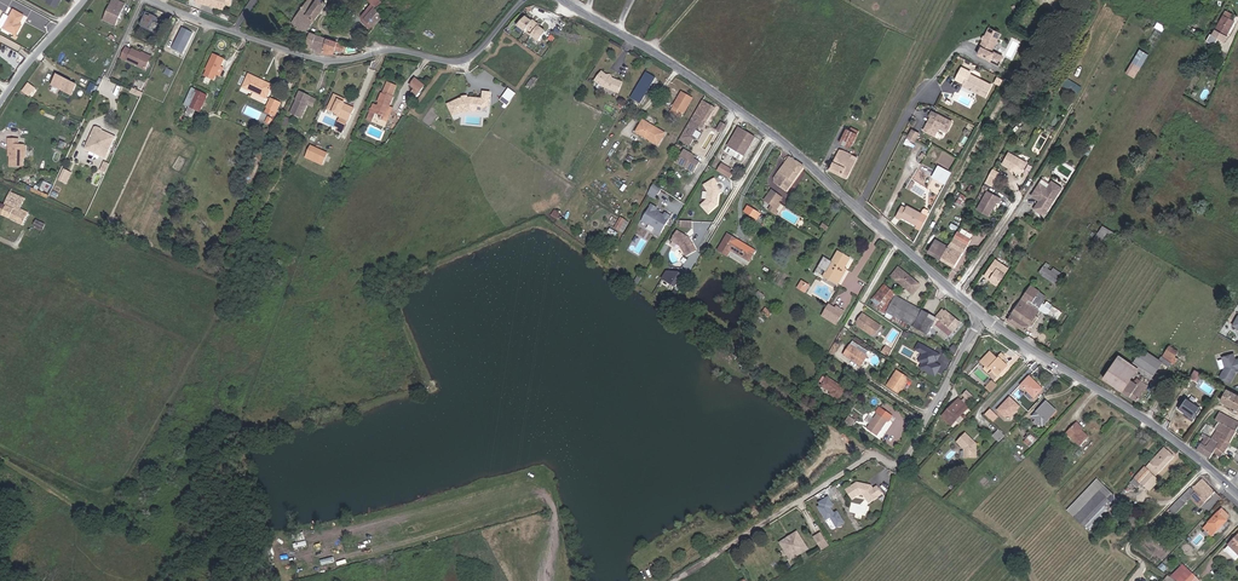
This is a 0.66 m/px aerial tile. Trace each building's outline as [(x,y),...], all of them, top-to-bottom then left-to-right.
[(125,4),(115,0),(113,0),(104,20),(116,25),(125,4)] [(292,21),(307,32),(328,3),(323,0),(307,0),(292,21)] [(383,3),(380,0),(369,0),(375,6),(364,19),(374,27),(383,17),(377,8),(383,3)] [(383,17),(384,18),(389,24),(396,19),(384,2),(383,3),(377,8),(383,17)] [(96,4),(91,15),(97,18),(102,7),(96,4)] [(16,27),(18,24),(22,16),(12,11),(2,28),(15,35),(19,28),(16,27)] [(154,20),(156,15),(149,12),(147,16),(154,20)] [(1223,15),(1215,29),(1226,35),(1234,22),(1232,21),(1234,17),(1227,13),(1225,17),(1223,15)] [(545,29),(537,24),(538,23),(532,19),(531,20),(524,15),(517,24),(525,30),(526,27),(533,32),(531,34),(539,39),(545,29)] [(156,32),(161,22),(154,20),(147,16),(142,26),(156,32)] [(116,37),(121,39),(127,25),(122,23),(116,37)] [(193,32),(182,26),(173,46),(184,52),(193,32)] [(1003,35),(992,28),(978,52),(991,60),(997,51),(995,50),(1003,35)] [(312,45),(316,34),(311,33),(308,44),(312,45)] [(322,53),(328,39),(316,34),(312,45),(311,50),(322,53)] [(327,54),(332,55),(333,52),(337,42),(328,39),(322,53),(327,54)] [(142,55),(143,54),(133,50),(132,51),(126,48),(121,60),(146,71),(151,58),(142,55)] [(1135,78),(1149,54),(1140,48),(1126,72),(1135,78)] [(221,66),(225,59),(214,53),(207,69),(220,75),(224,68),(221,66)] [(1225,66),(1217,62),(1213,68),(1222,72),(1225,66)] [(971,71),(963,65),(956,77),(964,81),(962,83),(983,96),(991,85),(970,72),(971,71)] [(610,77),(602,72),(595,81),(604,87),(618,93),(623,83),(610,77)] [(655,78),(645,72),(630,98),(640,104),(655,78)] [(75,83),(56,73),(51,83),(71,93),(75,83)] [(250,76),(249,78),(263,84),(264,82),(250,76)] [(263,84),(249,78),(244,89),(254,94),(252,99),(265,104),(273,86),(264,82),(263,84)] [(413,98),(417,101),(427,87),(417,80),(411,87),(417,92),(413,98)] [(1078,91),(1080,84),(1070,81),(1068,88),(1078,91)] [(208,96),(193,89),(186,104),(190,106),(185,115),(181,113),(179,118),(188,122),(194,108),(200,111),(208,96)] [(467,98),(456,98),(457,110),(465,110),(465,112),(472,111),(473,109),(483,110),(484,104),(490,105),(491,92),(485,91),(484,98),(478,97),(477,97),(474,98),(474,100),(471,100),(471,99),(468,98),(467,98)] [(684,110),(692,97),(682,91),(674,104),(684,110)] [(302,92),(292,112),(301,117),(308,104),(307,103),(310,96),(302,92)] [(376,115),(381,117),(385,119),(389,107),(391,108),(395,98),(387,95),(387,96),(381,94),(378,103),(379,103),(378,106),(374,105),(368,122),(373,124),(376,115)] [(1201,95),(1197,104),(1207,109),(1211,100),(1201,95)] [(327,111),(338,116),(344,104),(339,102),(340,98),(334,96),(327,111)] [(276,116),(282,103),(272,98),(266,111),(276,116)] [(715,107),(702,100),(679,140),(690,146),(694,140),(690,137),(696,127),(706,121),(707,122),(715,107)] [(344,104),(338,116),(343,118),(350,121),(355,109),(346,105),(344,104)] [(385,119),(381,117),(380,120),(388,123),(394,109),(391,108),(389,107),(385,119)] [(951,120),(932,108),(929,112),(930,113),(922,126),(932,132),(936,126),(939,125),(945,129),(951,120)] [(346,132),(350,121),(343,118),(338,129),(340,130),(346,132)] [(655,130),(656,128),(645,122),(638,135),(660,147),(667,135),(662,132),(661,133),(655,130)] [(726,124),(722,122),(717,129),(722,132),(726,124)] [(745,156),(757,136),(741,126),(729,146),(727,151),(742,160),(745,155),(745,156)] [(116,138),(103,132),(102,131),(97,128),(95,129),(94,131),(96,131),(101,133),(101,135),(114,141),(116,138)] [(914,140),(919,132),(912,128),(908,136),(914,140)] [(859,134),(847,129),(840,143),(851,148),(853,147),(859,134)] [(939,129),(936,136),(942,139),(945,132),(939,129)] [(673,130),(667,141),(674,144),(680,133),(673,130)] [(107,156),(114,141),(101,135),(101,133),(96,131),(94,131),(87,146),(107,156)] [(7,169),(20,170),(20,161),(21,152),(22,152),(24,151),(24,147),(23,146),(17,146),(17,140),(7,140),(6,148),(9,148),(8,159),(7,169)] [(107,156),(87,146),(85,151),(105,161),(107,156)] [(323,162),(327,154),(311,146),(307,155),(323,162)] [(830,171),(848,179),(859,158),(841,149),(835,162),(834,162),(830,171)] [(693,173),(699,163),(693,160),(691,158),(693,155),(683,150),(676,163),(693,173)] [(1027,162),(1009,151),(1002,163),(1010,167),(1021,173),(1027,162)] [(323,162),(307,155),(306,157),(322,165),(323,162)] [(805,166),(791,156),(773,181),(787,191),(805,166)] [(736,171),(723,163),(718,171),(731,179),(736,171)] [(938,167),(933,176),(945,183),(951,171),(944,167),(942,169),(938,167)] [(67,184),(73,172),(63,168),(58,179),(67,184)] [(999,171),(993,168),(988,175),(995,179),(999,171)] [(992,185),(995,179),(988,175),(985,181),(989,183),(992,185)] [(1064,187),(1053,180),(1048,187),(1040,182),(1031,196),(1038,201),(1033,209),(1044,216),(1064,187)] [(716,185),(713,181),(703,189),(708,195),(708,199),(702,205),(710,213),(718,205),(719,195),(717,195),(717,192),(719,191),(714,186),(716,185)] [(654,183),(651,188),(659,193),(662,188),(654,183)] [(933,208),(940,196),(927,188),(920,200),(933,208)] [(775,208),(783,197),(772,190),(765,201),(775,208)] [(1001,197),(987,190),(977,208),(988,214),(996,201),(998,202),(1001,197)] [(0,202),(0,214),(4,216),(23,224),(29,211),(22,208),(26,198),(17,195),(11,192),(5,204),(0,202)] [(963,209),(968,199),(960,195),(958,199),(960,201),(957,205),(963,209)] [(658,208),(652,204),(642,221),(648,224),(649,223),(657,228),(656,229),(662,233),(672,216),(666,213),(665,215),(660,213),(657,211),(658,208)] [(762,213),(748,205),(744,212),(758,220),(762,213)] [(902,206),(895,218),(899,220),(900,218),(916,227),(916,228),(921,230),(930,213),(929,212),(930,210),(926,208),(925,209),(922,213),(907,205),(905,208),(902,206)] [(43,230),(48,219),(38,215),(33,225),(43,230)] [(621,232),(627,223),(622,220),(616,229),(621,232)] [(621,232),(624,234),(630,224),(627,223),(621,232)] [(1096,235),(1103,239),(1107,232),(1113,235),(1115,231),(1102,225),(1096,235)] [(961,231),(972,237),(974,234),(963,228),(961,231)] [(686,236),(677,231),(671,241),(681,247),(688,258),(698,251),(690,238),(688,238),(687,238),(686,237),(686,236)] [(948,246),(940,260),(954,267),(970,239),(957,231),(948,246)] [(728,256),(729,253),(732,250),(750,261),(756,250),(728,234),(718,250),(728,256)] [(928,253),(940,260),(948,246),(935,239),(928,253)] [(732,250),(729,253),(748,264),(750,261),(732,250)] [(828,280),(837,285),(844,274),(842,273),(845,269),(847,270),(852,260),(839,253),(833,265),(824,260),(819,269),(827,274),(831,276),(828,280)] [(1008,268),(996,260),(985,277),(997,285),(1008,268)] [(921,284),(899,266),(890,276),(912,295),(921,284)] [(1050,271),(1059,277),(1061,274),(1053,267),(1050,271)] [(1054,283),(1059,277),(1050,271),(1047,268),(1042,275),(1054,283)] [(844,274),(837,285),(839,287),(848,271),(847,270),(845,269),(842,273),(844,274)] [(676,288),(683,276),(679,274),(668,272),(663,279),(676,288)] [(910,326),(920,309),(899,297),(886,285),(870,302),(872,303),(870,307),(885,317),(908,330),(910,326)] [(1031,285),(1029,289),(1034,293),(1037,295),(1040,291),(1031,285)] [(873,287),(864,299),(867,301),(876,289),(873,287)] [(1007,321),(1017,328),(1025,316),(1020,313),(1027,303),(1034,293),(1029,289),(1007,321)] [(1025,316),(1017,328),(1025,333),(1030,326),(1031,327),(1038,317),(1036,317),(1040,311),(1027,303),(1020,313),(1025,316)] [(841,325),(848,313),(842,310),(840,313),(832,309),(830,313),(836,316),(834,321),(841,325)] [(934,317),(920,309),(910,326),(916,329),(925,334),(927,336),(932,327),(934,329),(936,327),(948,338),(961,324),(946,310),(945,311),(942,309),(934,317)] [(878,327),(862,317),(857,325),(858,328),(864,332),(866,331),(866,333),(870,336),(874,335),(878,327)] [(862,347),(855,343),(846,357),(867,370),(873,361),(859,352),(862,347)] [(917,343),(913,350),(927,357),(923,365),(927,367),(925,372),(935,377),(940,367),(934,364),(935,361),(937,361),(940,356),(917,343)] [(886,355),(890,350),(885,346),(881,352),(886,355)] [(1172,347),(1166,356),(1173,360),(1172,363),(1173,364),(1180,353),(1172,347)] [(1173,360),(1166,356),(1163,362),(1145,350),(1136,363),(1156,376),(1163,365),(1166,366),(1170,361),(1172,363),(1173,360)] [(991,354),(983,364),(987,368),(991,371),(991,375),(997,380),(1009,368),(1004,364),(1006,362),(1002,358),(1001,360),(1000,361),(991,354)] [(1222,359),(1225,369),(1221,377),(1230,382),(1235,373),(1234,371),(1236,368),(1237,368),(1237,360),(1233,362),(1232,356),(1222,359)] [(1103,381),(1137,402),(1144,389),(1138,385),(1130,381),(1137,369),(1118,357),(1103,381)] [(902,389),(909,379),(899,373),(889,387),(901,396),(904,391),(902,389)] [(1034,399),(1042,390),(1029,376),(1019,386),(1034,399)] [(832,396),(840,401),(846,391),(828,379),(823,388),(833,394),(832,396)] [(911,381),(909,379),(902,389),(904,391),(911,381)] [(993,392),(998,386),(993,382),(988,388),(993,392)] [(1226,388),(1219,402),(1237,411),(1237,395),(1226,388)] [(1008,419),(1021,406),(1010,395),(997,408),(1008,419)] [(1192,422),(1200,410),(1184,399),(1177,409),(1184,414),(1186,415),(1184,417),(1192,422)] [(960,400),(952,408),(955,411),(963,403),(960,400)] [(1036,412),(1047,422),(1056,412),(1047,402),(1036,412)] [(955,411),(952,408),(943,418),(953,427),(970,410),(963,403),(955,411)] [(991,409),(985,416),(995,425),(1001,419),(991,409)] [(883,410),(879,416),(870,430),(880,437),(889,423),(891,424),(895,418),(883,410)] [(1042,426),(1047,422),(1036,412),(1032,416),(1036,420),(1039,423),(1042,426)] [(1237,427),(1237,423),(1219,413),(1214,420),(1217,422),(1221,423),(1235,431),(1237,427)] [(1078,423),(1077,425),(1084,431),(1085,430),(1078,423)] [(1228,444),(1235,431),(1221,423),(1217,430),(1211,439),(1219,444),(1216,448),(1224,453),(1229,445),(1228,444)] [(1084,431),(1077,425),(1068,434),(1081,447),(1090,437),(1084,431)] [(1211,439),(1217,430),(1213,428),(1211,427),(1207,436),(1211,439)] [(999,441),(1005,435),(999,429),(993,435),(999,441)] [(972,436),(967,432),(966,431),(961,443),(969,446),(970,453),(982,451),(979,437),(976,436),(974,436),(972,436)] [(1025,452),(1036,440),(1031,435),(1020,447),(1025,452)] [(1219,444),(1211,439),(1207,447),(1201,444),(1197,451),(1209,459),(1213,453),(1216,448),(1219,444)] [(1134,478),(1140,484),(1141,485),(1151,475),(1153,478),(1173,457),(1164,447),(1134,478)] [(1220,459),(1224,453),(1216,448),(1213,453),(1220,459)] [(1215,492),(1201,477),(1191,488),(1205,502),(1215,492)] [(1136,488),(1140,484),(1134,478),(1131,482),(1136,488)] [(1085,528),(1091,532),(1116,506),(1110,501),(1114,496),(1098,481),(1070,513),(1085,528)] [(856,483),(845,491),(852,499),(858,494),(863,494),(865,496),(869,493),(874,500),(882,494),(876,486),(872,488),(870,485),(868,487),(866,486),(865,485),(856,483)] [(1191,488),(1168,510),(1174,516),(1185,505),(1184,504),(1189,498),(1199,508),(1205,502),(1191,488)] [(874,500),(869,493),(865,496),(870,503),(874,500)] [(829,495),(816,502),(826,520),(830,518),(836,528),(845,523),(836,507),(835,507),(829,495)] [(1208,523),(1216,531),(1226,521),(1224,519),(1227,516),(1221,511),(1218,513),(1217,512),(1207,522),(1208,523)] [(1216,531),(1208,523),(1203,528),(1211,536),(1216,531)] [(782,543),(797,533),(797,532),(779,542),(790,559),(792,558),(782,543)] [(792,558),(807,549),(797,533),(782,543),(792,558)] [(818,544),(825,540),(821,533),(814,537),(818,544)] [(1237,557),(1237,534),(1228,545),(1229,546),(1225,550),(1235,560),(1237,557)] [(821,549),(827,545),(825,540),(818,544),(821,549)] [(1156,569),(1168,576),(1169,577),(1174,573),(1161,563),(1156,569)] [(1174,573),(1169,577),(1175,580),(1185,580),(1192,573),(1183,564),(1174,573)]
